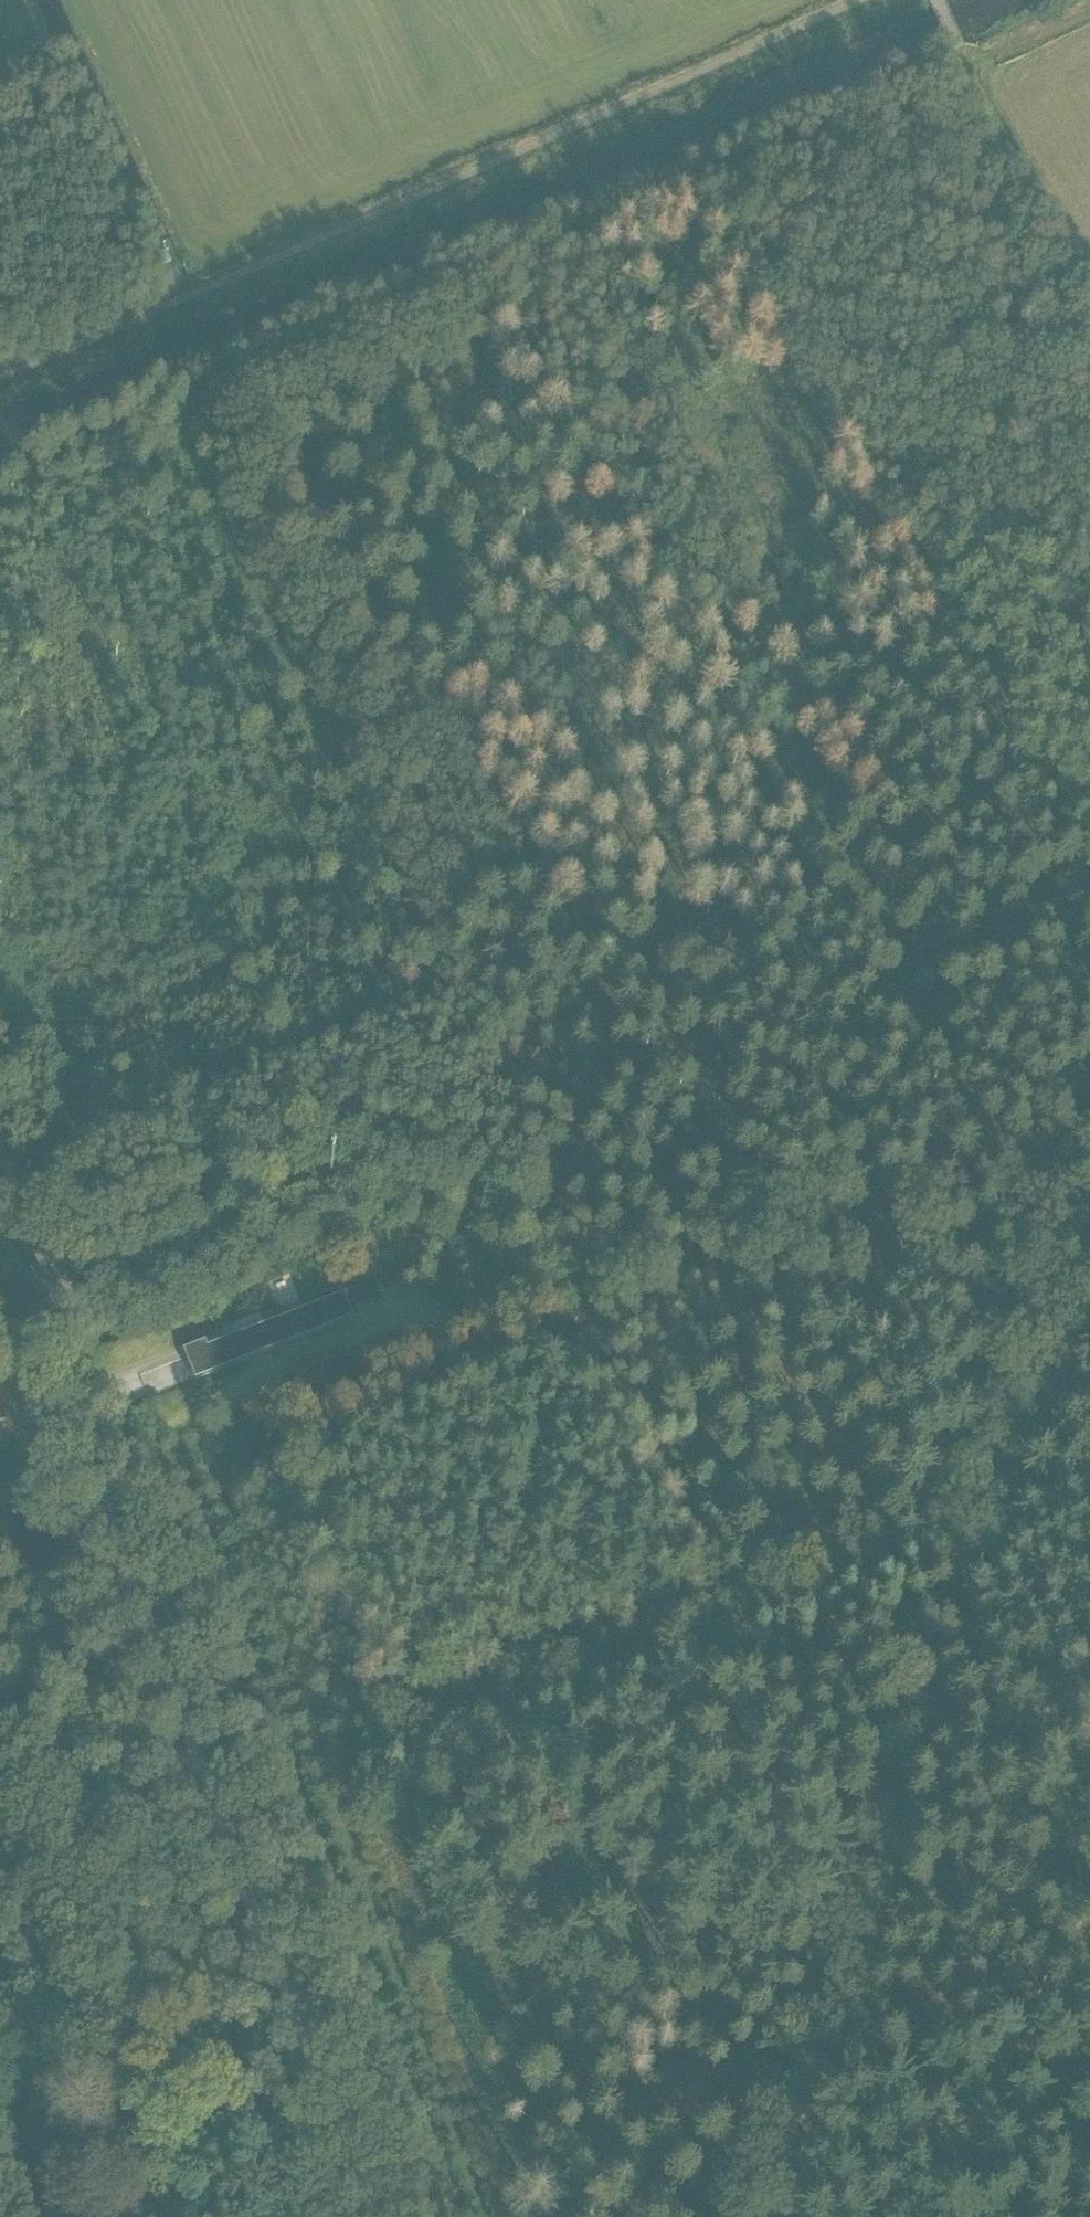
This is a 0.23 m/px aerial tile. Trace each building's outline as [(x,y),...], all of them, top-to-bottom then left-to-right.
[(195,1380),(353,1318),(343,1294),(207,1347),(205,1341),(183,1350),(195,1380)]
